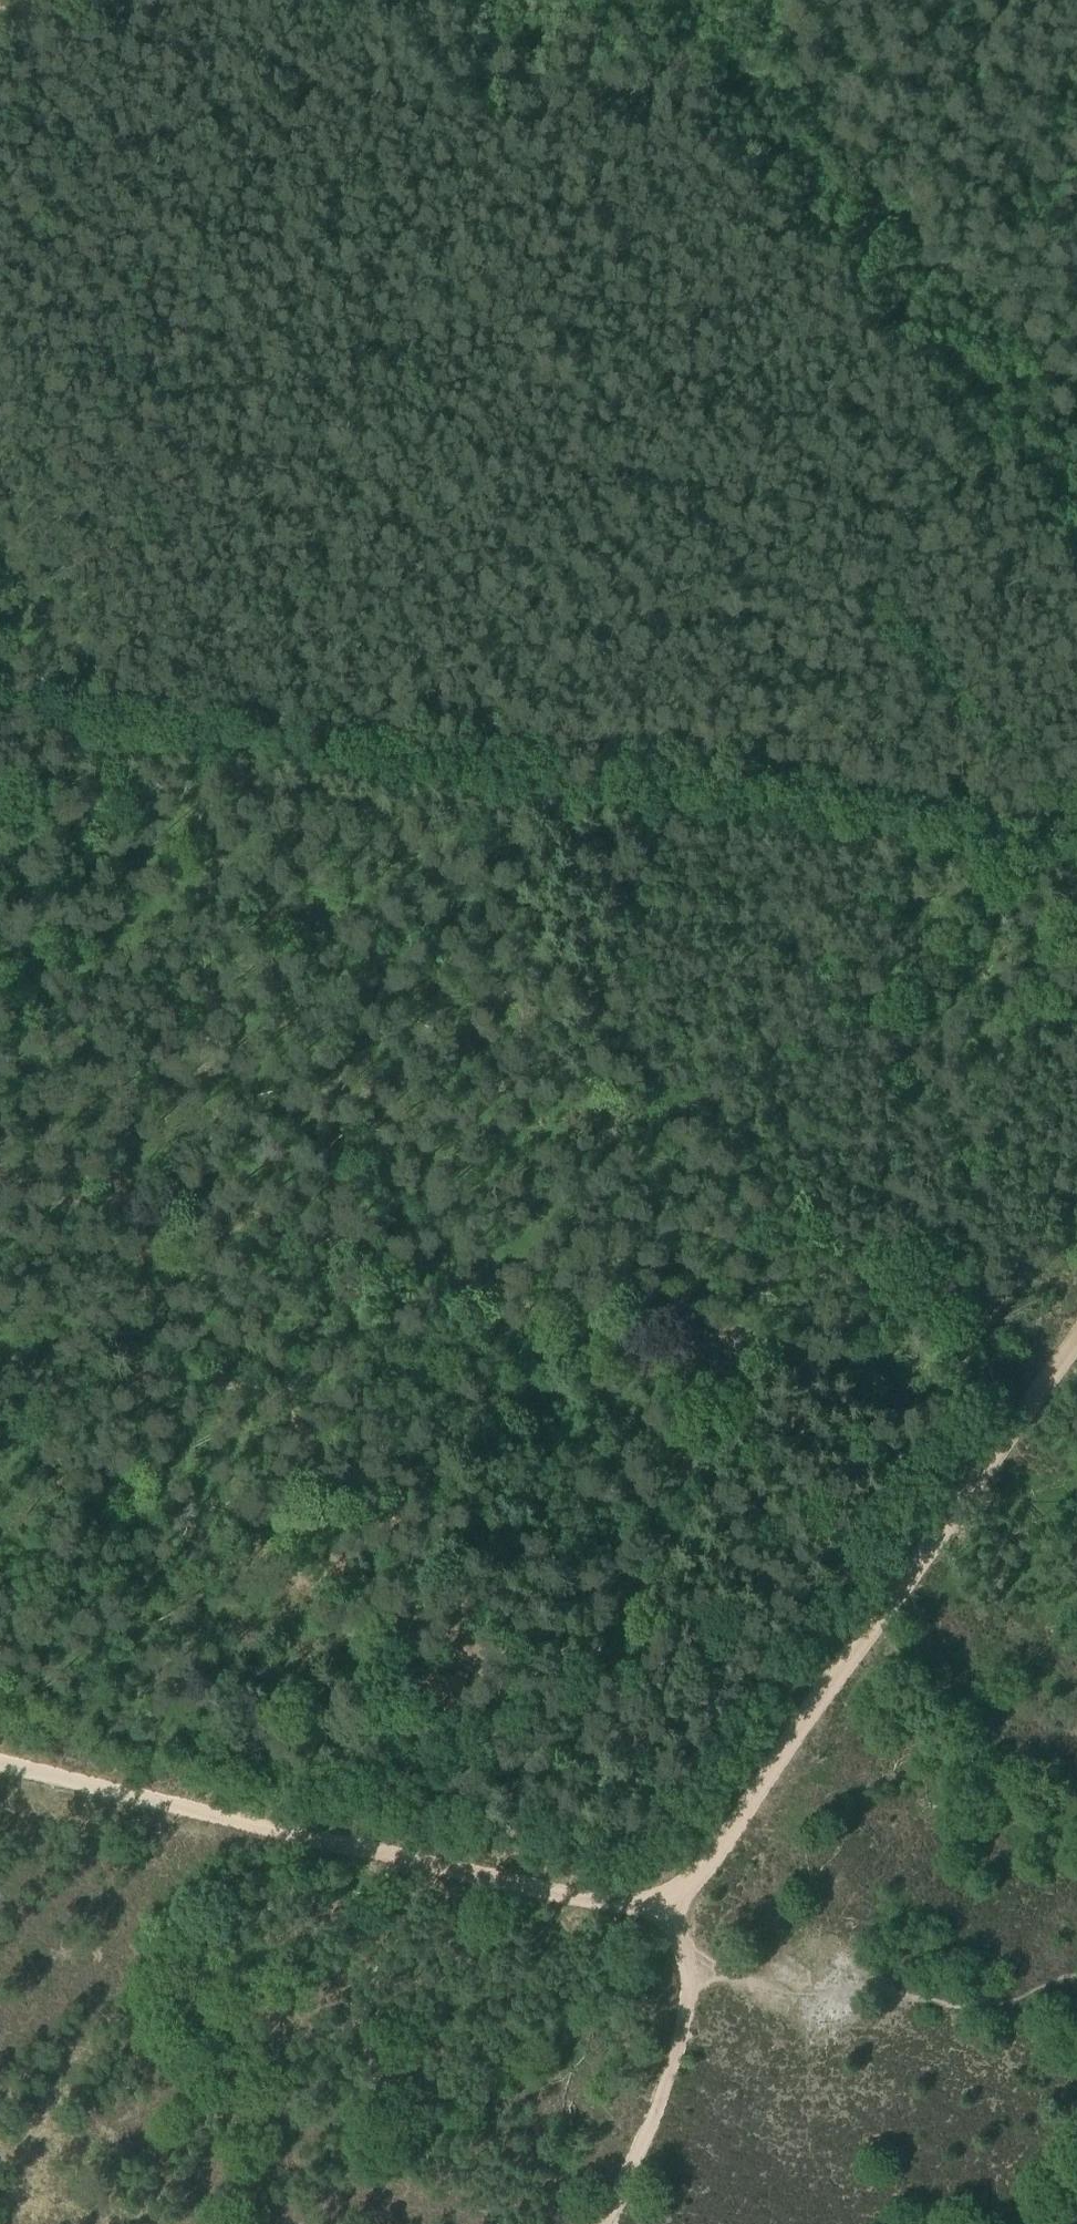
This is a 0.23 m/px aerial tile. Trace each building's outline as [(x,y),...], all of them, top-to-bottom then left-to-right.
[(269,1614),(265,1623),(271,1627),(276,1617),(269,1614)]
